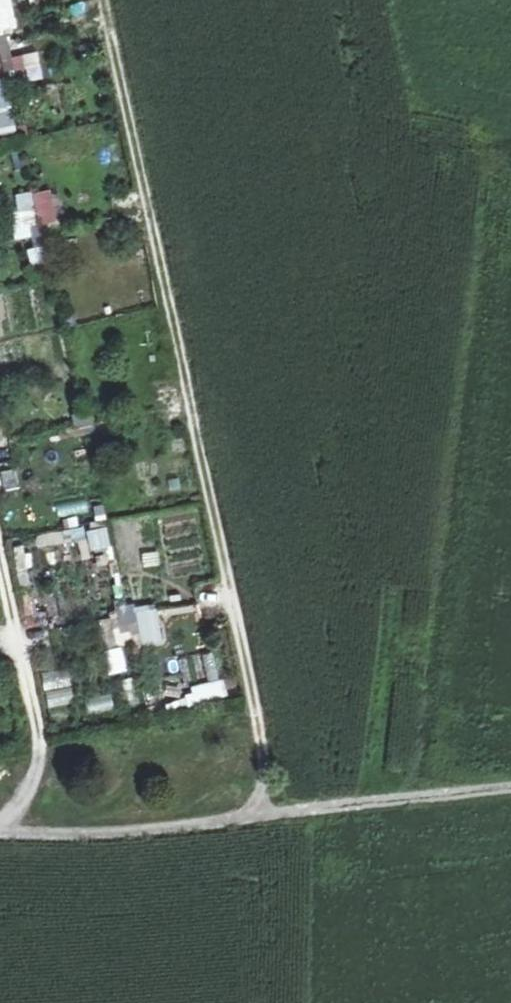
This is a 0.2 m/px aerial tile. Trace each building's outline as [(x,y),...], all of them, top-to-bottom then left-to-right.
[(25,71),(27,81),(42,78),(36,50),(8,56),(12,74),(25,71)] [(11,104),(5,75),(0,76),(0,106),(11,104)] [(0,110),(0,137),(15,136),(13,109),(0,110)] [(60,218),(57,187),(14,190),(17,222),(60,218)] [(30,267),(48,263),(44,242),(26,246),(30,267)] [(91,430),(90,411),(73,411),(74,431),(91,430)] [(106,525),(86,529),(90,550),(110,545),(106,525)] [(46,539),(51,559),(63,556),(58,536),(46,539)] [(122,580),(122,629),(136,629),(136,645),(157,645),(157,581),(122,580)] [(120,650),(105,652),(107,670),(122,669),(120,650)] [(183,657),(189,684),(218,678),(212,651),(183,657)] [(69,688),(69,669),(43,669),(42,688),(69,688)] [(191,703),(224,696),(221,684),(189,691),(191,703)] [(83,697),(85,712),(113,709),(111,693),(83,697)]
